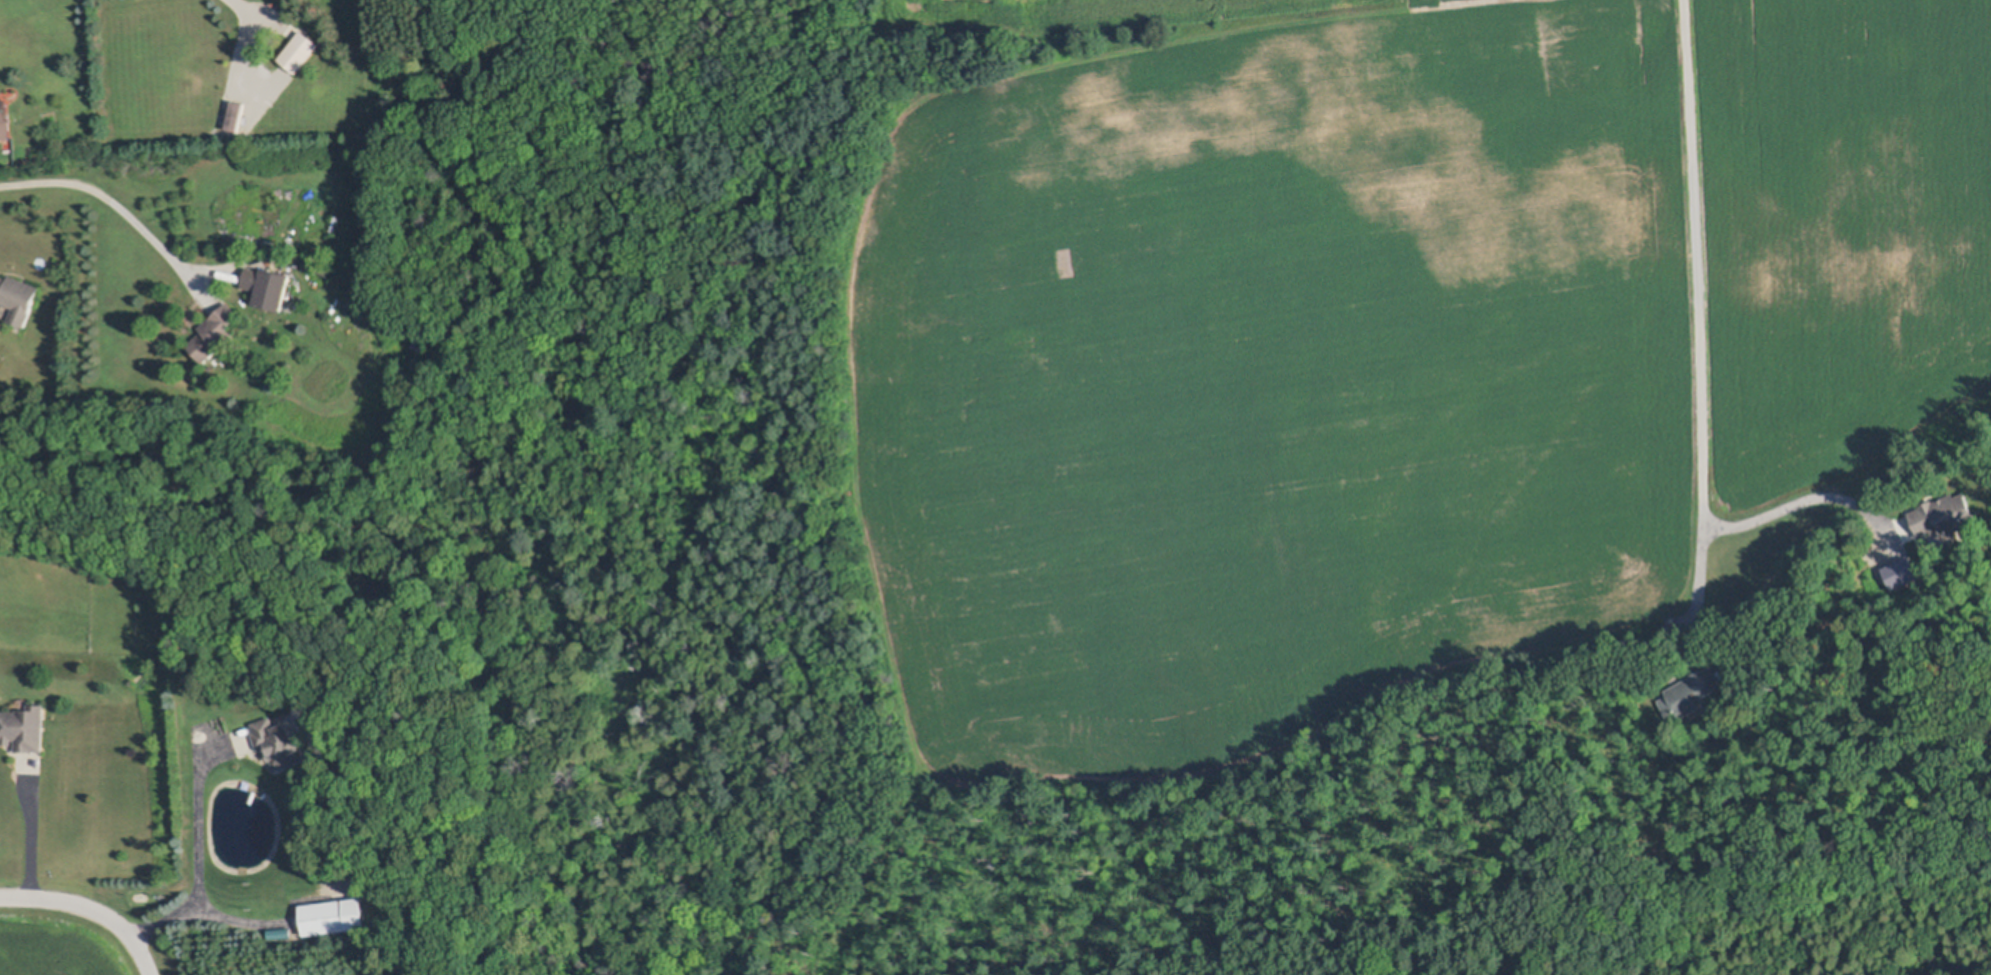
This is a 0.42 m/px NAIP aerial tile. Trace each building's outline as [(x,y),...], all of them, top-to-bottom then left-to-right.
[(321,45),(298,74),(280,59),(303,31),(321,45)] [(12,138),(0,139),(0,99),(9,98),(12,138)] [(245,104),(239,132),(227,129),(234,101),(245,104)] [(338,265),(333,277),(318,271),(322,259),(338,265)] [(267,271),(262,291),(244,287),(248,267),(267,271)] [(16,308),(0,301),(0,275),(10,279),(12,275),(43,287),(26,328),(11,322),(16,308)] [(222,348),(206,363),(189,345),(204,331),(201,329),(229,302),(240,313),(237,315),(239,318),(229,328),(235,334),(222,347),(222,348)] [(1966,492),(1979,521),(1943,536),(1940,528),(1920,536),(1910,512),(1921,507),(1920,505),(1934,499),(1935,501),(1955,492),(1956,496),(1966,492)] [(1895,590),(1923,578),(1914,556),(1885,568),(1895,590)] [(1710,705),(1673,725),(1660,700),(1669,695),(1666,690),(1688,679),(1687,677),(1713,664),(1725,688),(1707,698),(1710,705)] [(5,740),(0,740),(0,711),(19,712),(19,710),(31,710),(31,704),(47,704),(46,751),(36,750),(36,752),(18,752),(18,740),(15,740),(15,745),(5,745),(5,740)] [(274,716),(278,728),(291,724),(296,739),(300,738),(302,742),(304,741),(310,759),(277,770),(274,760),(271,761),(269,753),(271,752),(269,746),(260,749),(254,732),(257,731),(254,723),(274,716)] [(370,929),(352,931),(352,930),(306,935),(303,905),(367,898),(370,929)] [(294,934),(271,936),(270,928),(294,926),(294,934)]
